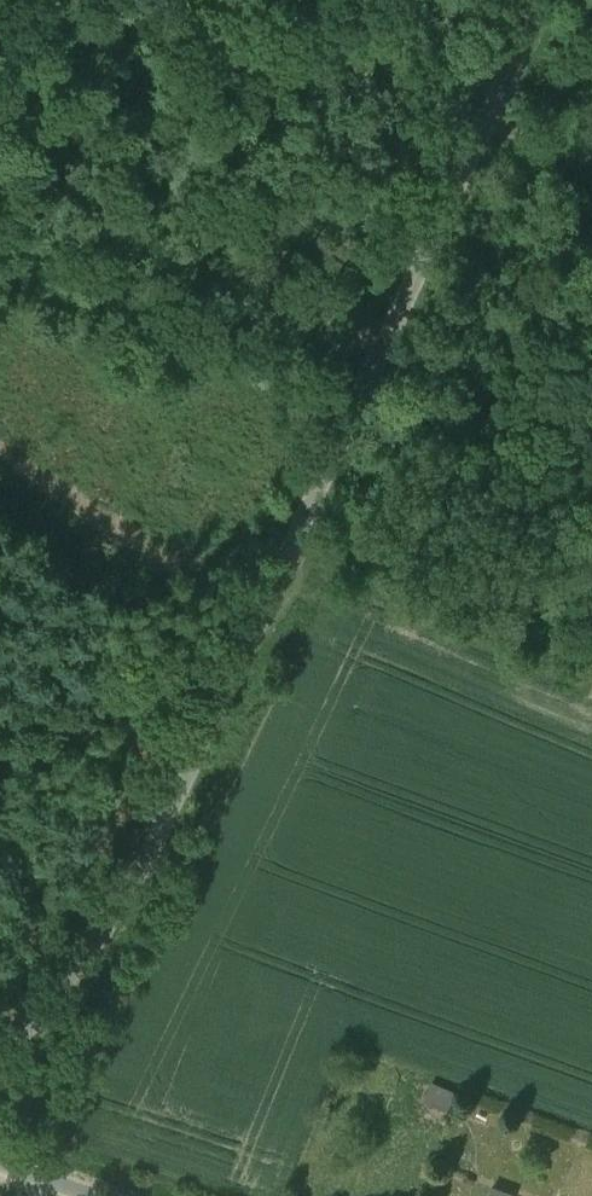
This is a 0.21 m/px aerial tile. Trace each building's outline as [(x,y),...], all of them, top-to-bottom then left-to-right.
[(455,1092),(433,1082),(426,1098),(448,1108),(455,1092)]
